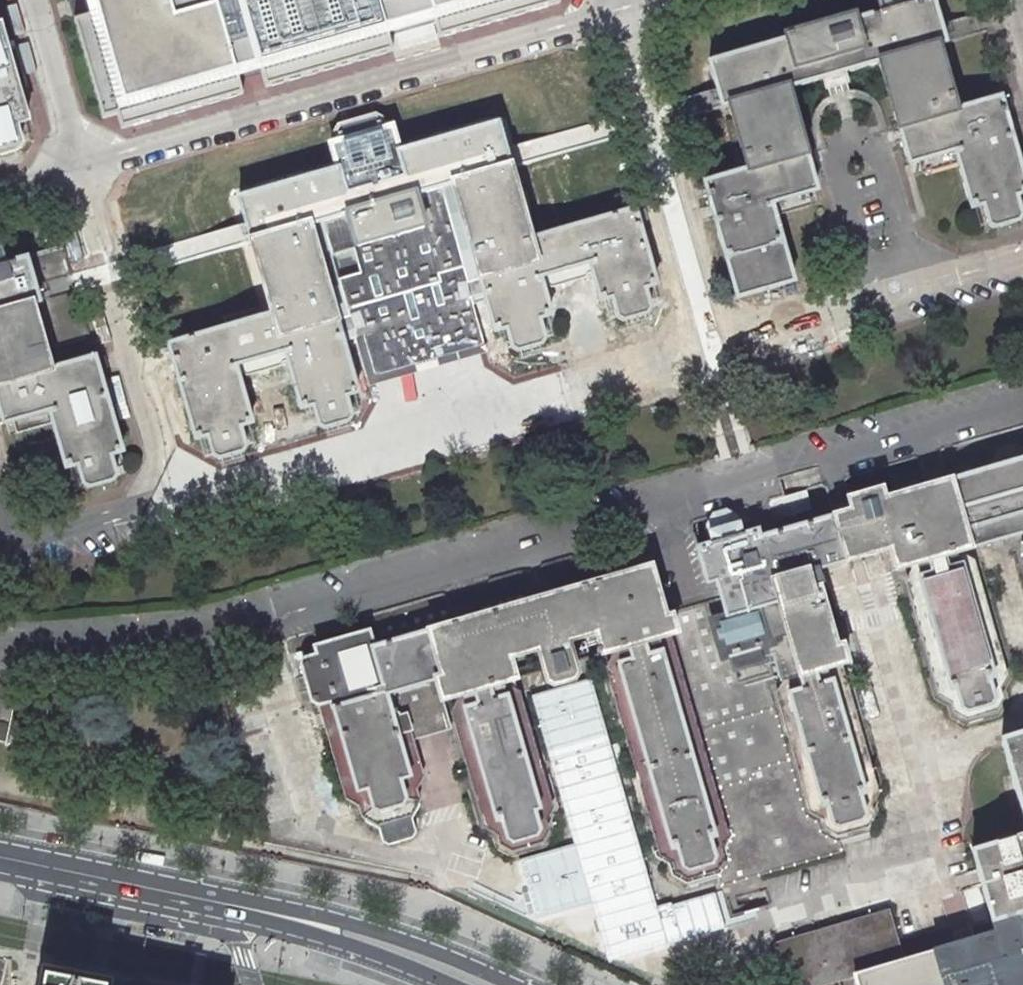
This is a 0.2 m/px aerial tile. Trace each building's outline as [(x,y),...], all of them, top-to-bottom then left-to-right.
[(103,119),(117,115),(121,128),(245,93),(239,75),(261,69),(266,85),(416,42),(562,1),(561,0),(86,0),(89,11),(73,16),(103,119)] [(880,12),(855,20),(854,17),(851,16),(786,34),(784,37),(785,40),(711,61),(709,64),(719,99),(721,105),(724,107),(729,106),(747,169),(705,181),(704,184),(736,296),(739,298),(792,283),(794,279),(772,204),(815,191),(817,188),(788,88),(824,78),(826,86),(828,87),(836,85),(844,83),(845,81),(843,73),(879,62),(908,162),(911,164),(954,152),(970,206),(973,208),(982,205),(988,225),(994,228),(1018,221),(1022,215),(1016,196),(1022,194),(1022,173),(1001,99),(998,97),(956,109),(936,46),(943,44),(945,41),(943,33),(933,0),(923,0),(911,4),(910,0),(876,0),(880,12)] [(18,150),(22,144),(16,124),(26,122),(28,118),(1,27),(0,26),(0,155),(18,150)] [(248,228),(249,233),(314,217),(320,215),(439,181),(454,177),(514,161),(502,118),(402,146),(395,123),(376,111),(334,123),(326,141),(334,165),(239,194),(248,228)] [(514,161),(454,177),(497,332),(506,329),(511,348),(518,352),(542,345),(545,338),(540,319),(549,316),(553,309),(545,273),(537,234),(514,161)] [(439,181),(320,215),(368,384),(428,367),(487,350),(439,181)] [(633,209),(537,234),(545,273),(588,264),(599,299),(602,301),(611,298),(617,318),(623,321),(647,314),(651,308),(645,289),(655,286),(657,283),(636,211),(633,209)] [(314,217),(249,233),(272,314),(284,352),(300,407),(303,409),(312,406),(318,425),(324,429),(348,422),(352,416),(346,396),(356,394),(360,387),(314,217)] [(3,422),(6,424),(49,411),(65,466),(68,468),(78,465),(83,485),(89,488),(114,481),(117,475),(112,455),(121,453),(123,450),(96,358),(93,356),(52,368),(46,348),(90,336),(77,292),(41,302),(42,299),(38,285),(72,275),(65,248),(28,259),(9,265),(3,243),(0,241),(0,413),(3,422)] [(170,343),(168,346),(194,438),(198,440),(207,437),(212,456),(219,459),(243,452),(246,446),(241,427),(250,424),(252,421),(236,366),(284,352),(272,314),(170,343)] [(884,501),(882,491),(878,489),(850,498),(848,501),(851,511),(761,536),(760,531),(756,529),(743,533),(737,516),(725,510),(713,514),(706,525),(712,543),(698,547),(697,550),(706,581),(709,583),(715,581),(721,599),(725,615),(712,618),(710,622),(721,657),(724,659),(730,657),(733,668),(737,670),(766,661),(768,658),(765,648),(770,646),(772,643),(761,607),(776,603),(800,689),(790,692),(787,693),(785,696),(815,805),(819,807),(826,805),(832,824),(838,827),(862,821),(866,814),(860,795),(868,793),(869,790),(838,681),(835,679),(831,667),(845,663),(847,660),(843,647),(840,645),(836,646),(820,589),(817,588),(817,586),(823,584),(819,569),(889,549),(895,568),(898,569),(912,565),(915,577),(913,580),(944,689),(947,691),(955,689),(961,708),(967,712),(991,705),(994,698),(989,679),(996,677),(998,674),(963,568),(960,566),(961,563),(958,554),(1022,535),(1022,536),(1022,459),(949,483),(946,473),(943,472),(925,477),(924,479),(927,489),(884,501)] [(773,521),(812,510),(807,494),(767,505),(773,521)] [(444,701),(457,697),(461,709),(459,712),(490,820),(493,822),(501,820),(506,839),(513,843),(537,836),(540,829),(535,810),(543,808),(544,805),(513,695),(517,693),(514,680),(515,677),(510,658),(538,650),(547,683),(553,686),(574,680),(577,674),(568,641),(596,633),(601,652),(605,654),(612,652),(615,664),(614,667),(665,849),(669,850),(676,848),(682,867),(688,871),(712,864),(716,857),(710,838),(718,836),(719,833),(667,651),(664,650),(661,638),(675,634),(676,631),(673,618),(669,616),(666,617),(665,615),(652,568),(648,566),(584,585),(576,558),(571,555),(542,564),(539,570),(543,586),(529,590),(524,574),(518,571),(490,579),(487,585),(494,611),(480,615),(455,622),(448,596),(442,593),(366,615),(363,621),(366,632),(317,646),(316,649),(317,655),(305,659),(302,665),(312,701),(318,705),(331,701),(356,790),(359,791),(367,789),(372,808),(379,812),(403,805),(406,799),(400,779),(408,777),(410,774),(399,736),(449,722),(444,701)] [(675,634),(734,835),(727,847),(730,859),(722,874),(725,885),(842,851),(839,840),(836,841),(820,834),(817,823),(804,815),(768,685),(775,681),(772,673),(731,684),(729,685),(721,657),(710,622),(712,618),(725,615),(721,599),(665,615),(666,617),(669,616),(673,618),(676,631),(675,634)] [(768,658),(775,656),(782,683),(786,681),(790,692),(800,689),(776,603),(761,607),(772,643),(770,646),(765,648),(768,658)] [(574,844),(521,859),(535,908),(537,918),(593,902),(610,962),(733,928),(731,922),(722,890),(656,909),(592,680),(533,696),(574,844)] [(5,744),(40,751),(49,706),(14,699),(0,696),(0,743),(5,744)] [(1001,740),(1002,744),(1022,830),(1022,734),(1001,740)] [(787,984),(820,984),(854,975),(857,984),(1022,984),(1022,838),(971,852),(994,933),(902,960),(887,912),(775,944),(787,984)] [(45,975),(44,984),(95,984),(45,975)]
